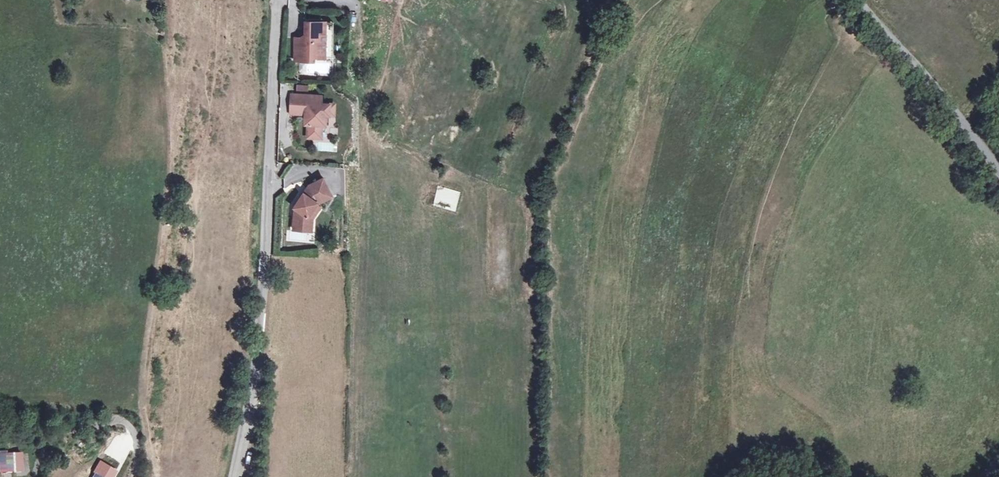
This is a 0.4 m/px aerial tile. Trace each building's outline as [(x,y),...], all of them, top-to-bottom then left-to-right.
[(326,52),(327,25),(316,25),(316,22),(307,22),(307,38),(297,38),(297,60),(307,60),(307,57),(316,57),(316,52),(326,52)] [(334,22),(316,22),(316,25),(327,25),(326,52),(316,52),(316,57),(334,57),(334,22)] [(297,92),(297,102),(309,102),(309,93),(297,92)] [(306,120),(306,128),(306,129),(307,130),(308,131),(309,131),(308,144),(322,145),(322,131),(326,131),(326,121),(329,121),(330,111),(321,111),(321,103),(309,102),(297,102),(292,102),(292,120),(306,120)] [(293,223),(293,232),(307,233),(308,222),(317,208),(331,202),(323,184),(309,191),(294,212),(298,215),(293,223)] [(321,211),(317,208),(308,222),(312,225),(321,211)] [(312,225),(308,222),(307,233),(293,232),(293,236),(312,237),(312,225)] [(21,453),(6,454),(7,471),(22,470),(21,453)]
